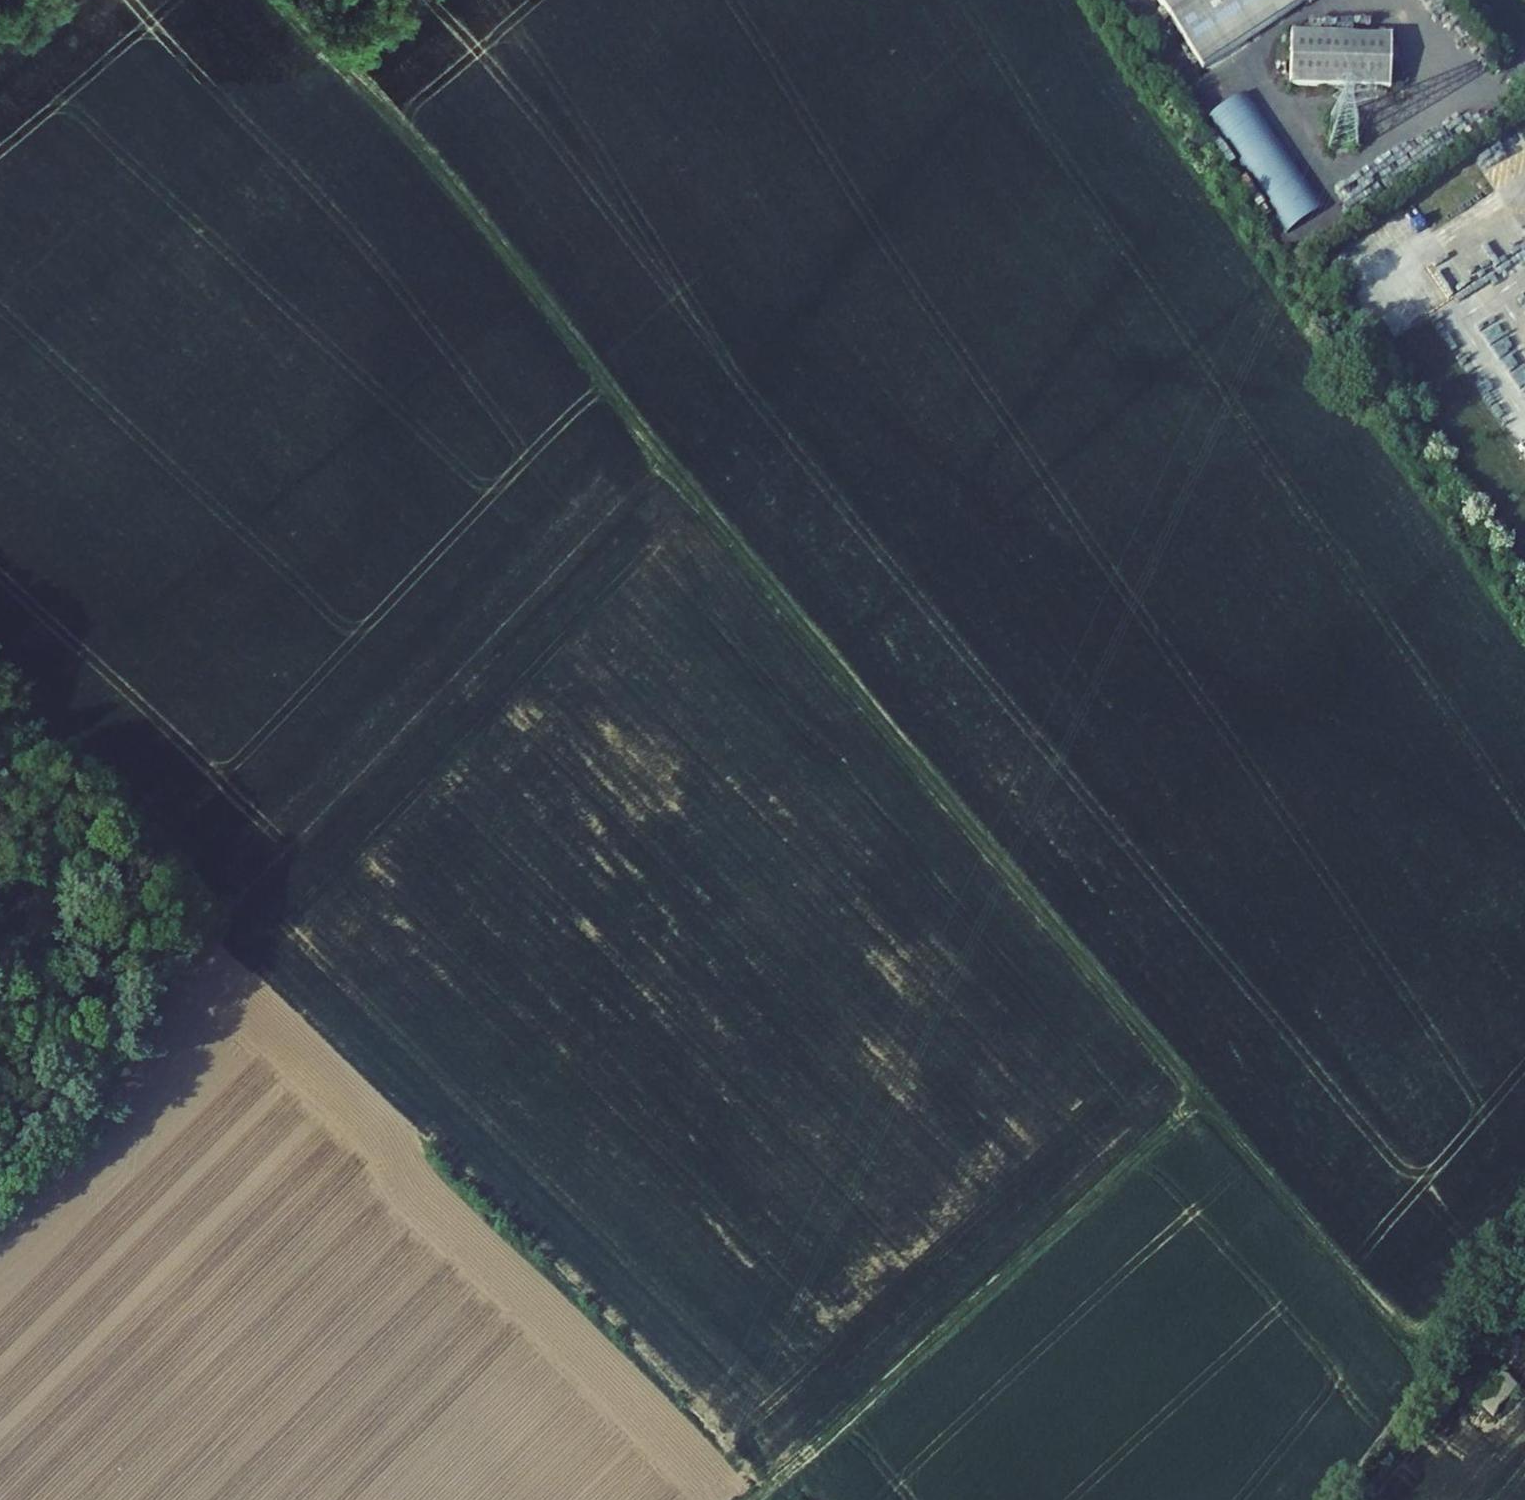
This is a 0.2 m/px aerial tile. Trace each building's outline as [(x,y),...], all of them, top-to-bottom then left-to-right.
[(1201,70),(1308,0),(1156,0),(1201,70)] [(1392,42),(1292,39),(1290,89),(1390,92),(1392,42)] [(1211,115),(1282,236),(1321,213),(1250,92),(1211,115)]
